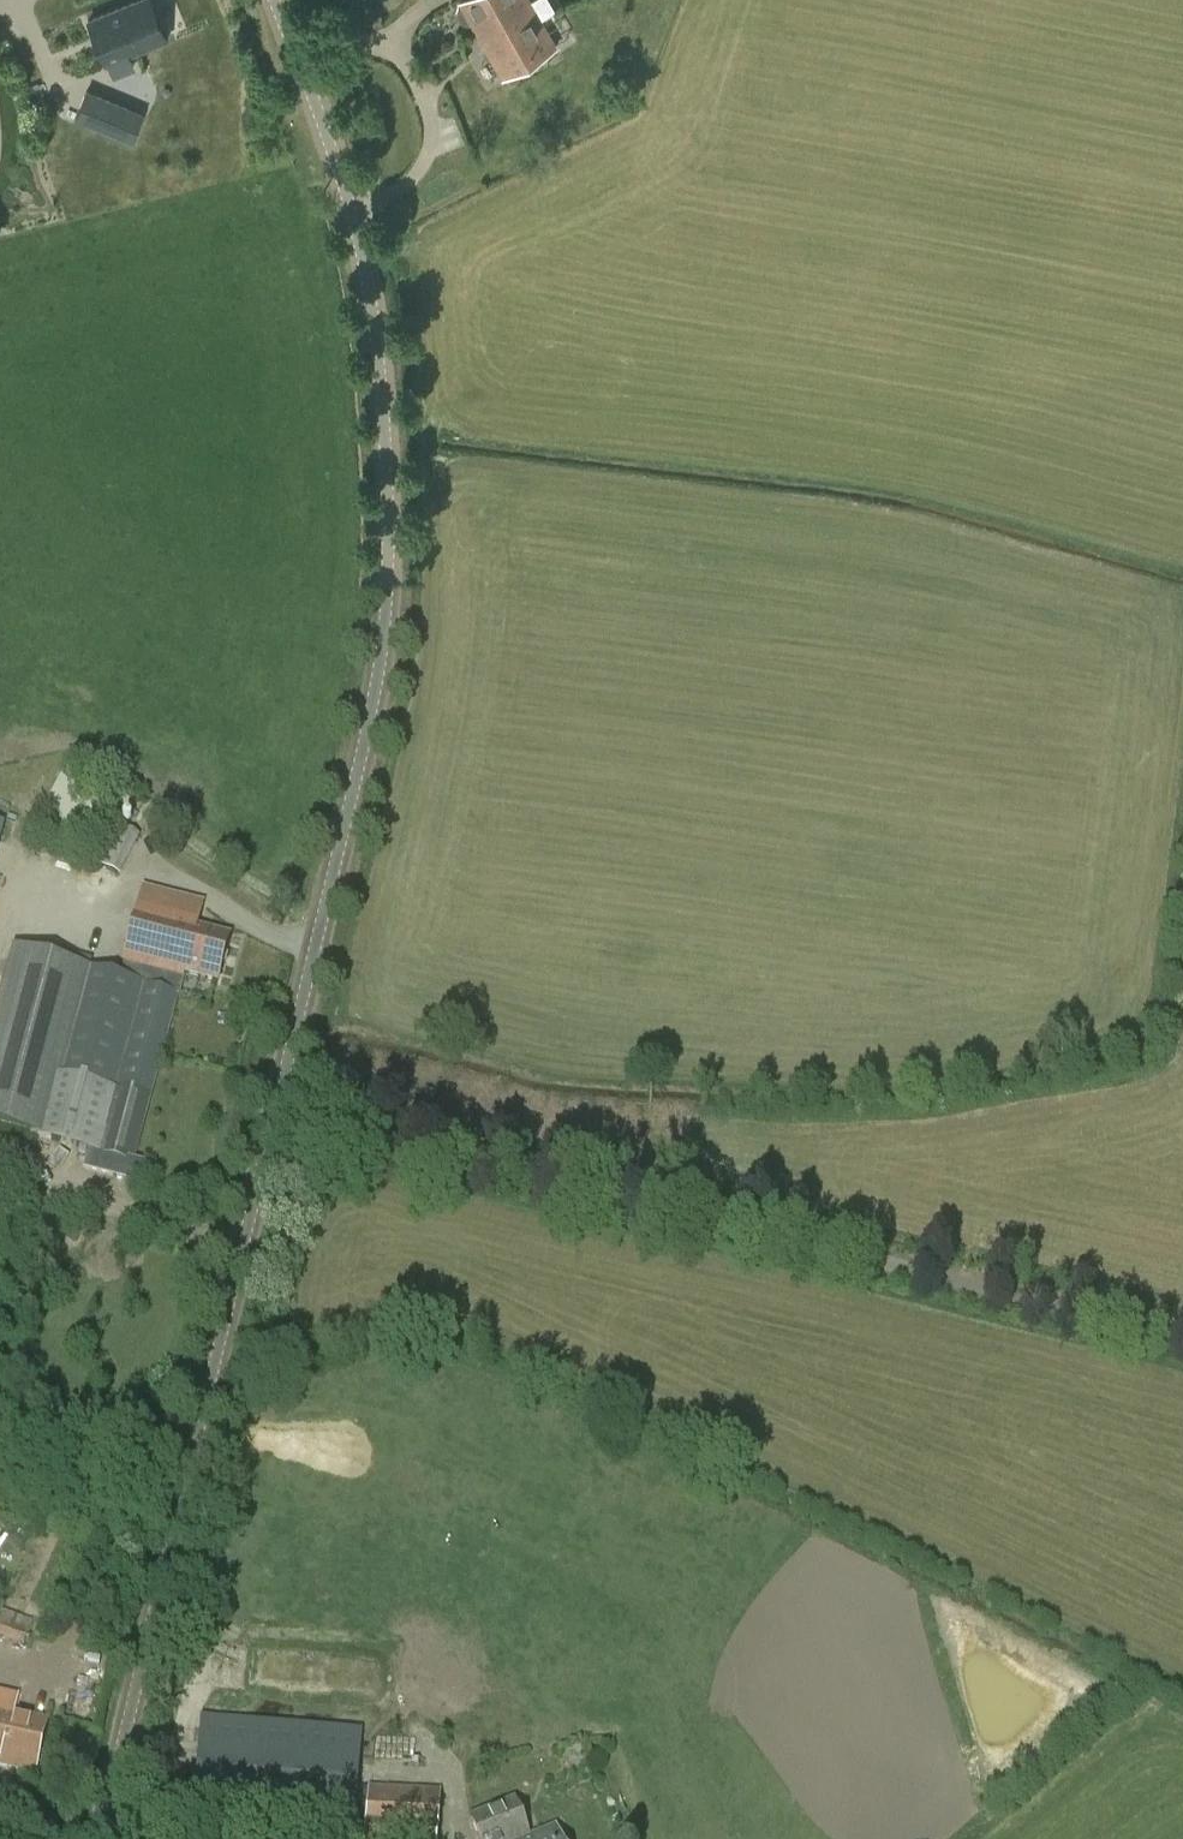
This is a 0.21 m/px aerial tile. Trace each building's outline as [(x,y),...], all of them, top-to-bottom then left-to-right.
[(106,63),(107,62),(130,53),(168,37),(167,36),(164,37),(149,0),(136,0),(88,20),(106,63)] [(541,18),(555,10),(550,0),(531,0),(462,0),(461,1),(462,3),(458,6),(456,12),(461,22),(468,23),(472,21),(478,31),(494,22),(497,27),(516,17),(517,19),(536,9),(541,18)] [(504,76),(557,46),(541,18),(536,9),(517,19),(516,17),(497,27),(494,22),(478,31),(504,76)] [(142,113),(87,90),(76,117),(131,140),(142,113)] [(231,936),(196,927),(201,910),(142,895),(137,911),(124,962),(120,978),(138,982),(142,967),(156,970),(152,986),(176,993),(181,994),(185,974),(218,983),(231,936)] [(51,1073),(78,966),(23,951),(0,1038),(0,1125),(32,1134),(32,1136),(49,1072),(51,1073)] [(120,978),(78,966),(51,1073),(49,1072),(32,1136),(90,1151),(85,1169),(138,1184),(144,1164),(132,1161),(176,993),(152,986),(138,982),(120,978)] [(37,1620),(1,1608),(0,1611),(0,1634),(28,1644),(37,1620)] [(48,1720),(13,1712),(15,1700),(0,1697),(0,1766),(36,1774),(48,1720)] [(441,1790),(368,1786),(367,1794),(356,1793),(363,1729),(200,1716),(191,1825),(353,1837),(354,1827),(365,1827),(364,1838),(437,1838),(441,1790)] [(556,1826),(530,1836),(517,1804),(471,1819),(479,1838),(561,1838),(556,1826)]
